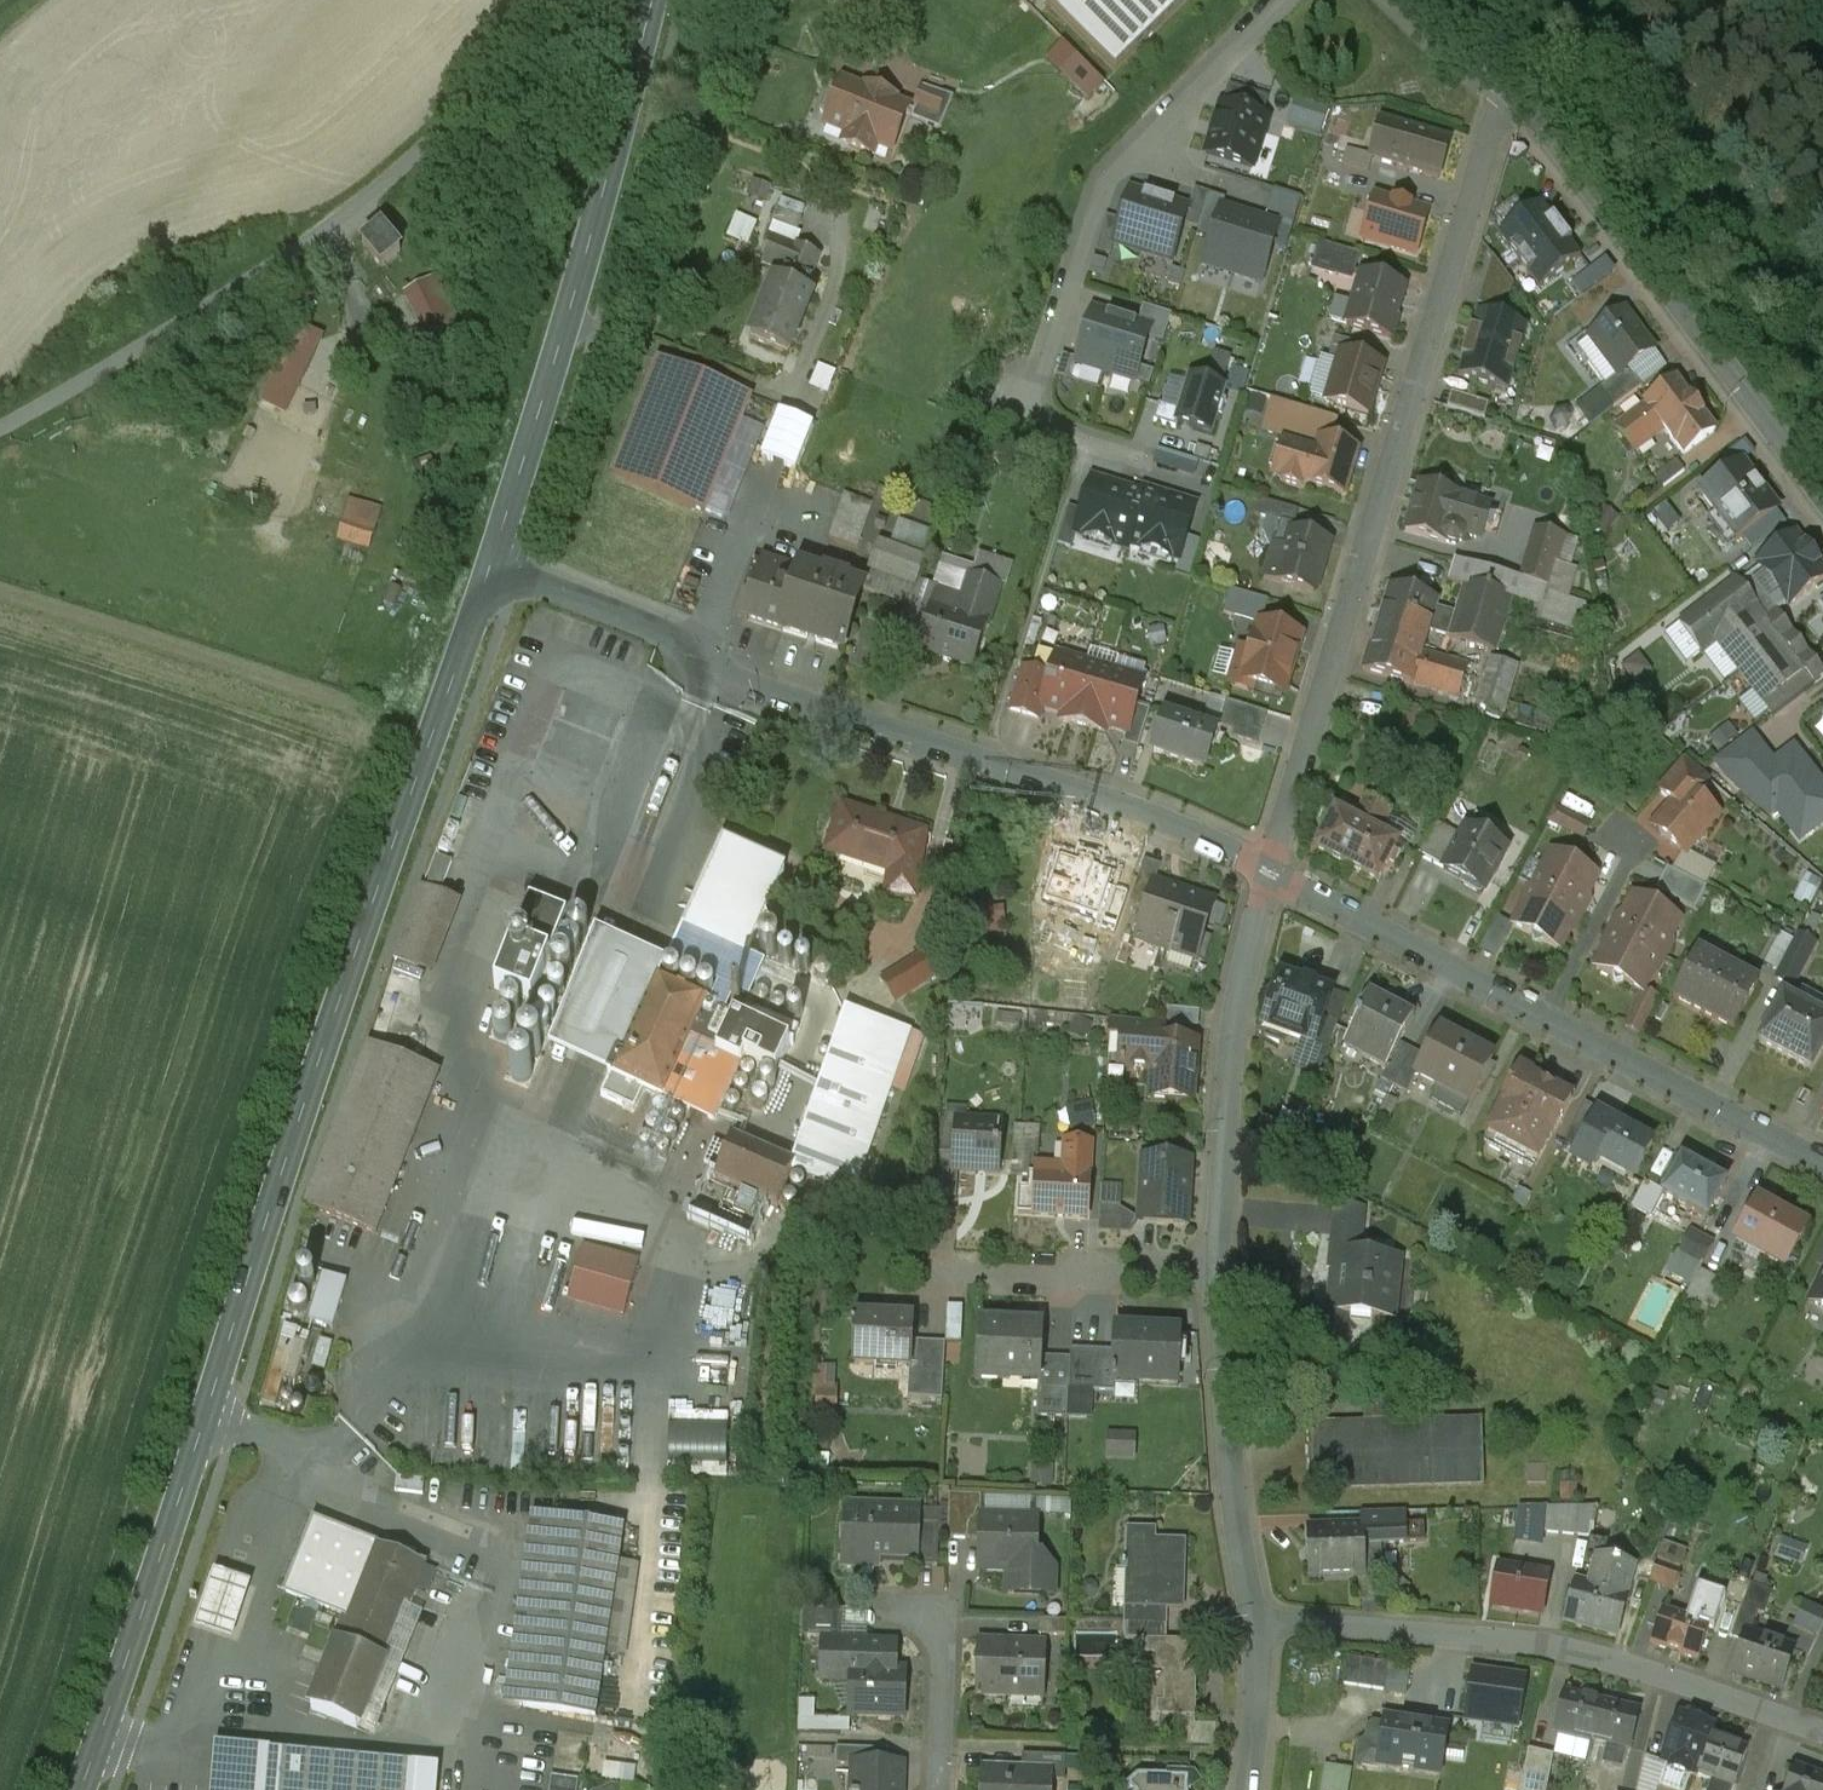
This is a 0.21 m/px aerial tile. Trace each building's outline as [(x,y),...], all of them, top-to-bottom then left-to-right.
[(1114,74),(1189,0),(1042,0),(1114,74)] [(1061,41),(1045,57),(1087,100),(1103,84),(1061,41)] [(892,100),(869,91),(868,94),(843,84),(839,93),(830,90),(821,114),(830,117),(826,127),(851,136),(847,146),(870,155),(874,145),(891,152),(908,110),(891,103),(892,100)] [(1269,100),(1229,88),(1223,106),(1263,119),(1269,100)] [(954,99),(924,89),(914,114),(943,126),(954,99)] [(1319,136),(1327,112),(1298,103),(1290,127),(1319,136)] [(1223,106),(1221,106),(1206,154),(1252,169),(1267,120),(1263,119),(1223,106)] [(1414,130),(1380,121),(1370,156),(1373,157),(1404,166),(1414,130)] [(1450,140),(1414,130),(1404,166),(1403,169),(1439,179),(1450,140)] [(1370,156),(1347,149),(1342,165),(1368,173),(1373,157),(1370,156)] [(1368,190),(1355,235),(1411,252),(1425,208),(1368,190)] [(1185,226),(1189,228),(1192,215),(1203,218),(1211,196),(1195,192),(1189,211),(1185,226)] [(1144,255),(1160,202),(1131,193),(1122,222),(1114,246),(1144,255)] [(1540,290),(1584,257),(1539,198),(1495,231),(1540,290)] [(1189,211),(1160,202),(1144,255),(1173,264),(1185,226),(1189,211)] [(1234,275),(1251,219),(1223,211),(1206,266),(1234,275)] [(752,244),(759,219),(735,213),(729,239),(752,244)] [(1192,215),(1189,228),(1199,230),(1203,218),(1192,215)] [(1110,244),(1106,256),(1111,258),(1114,246),(1122,222),(1107,218),(1100,241),(1110,244)] [(1278,228),(1251,219),(1234,275),(1261,284),(1278,228)] [(391,242),(382,230),(373,238),(363,247),(374,259),(382,269),(400,253),(391,242)] [(796,248),(773,239),(763,265),(786,274),(796,248)] [(1096,253),(1106,256),(1110,244),(1100,241),(1096,253)] [(1360,255),(1319,242),(1310,269),(1352,282),(1360,255)] [(817,257),(796,248),(786,274),(782,284),(806,294),(811,283),(807,282),(817,257)] [(1107,264),(1095,261),(1091,275),(1102,278),(1107,264)] [(1185,276),(1173,272),(1168,285),(1180,289),(1185,276)] [(437,274),(401,292),(429,348),(465,331),(437,274)] [(1404,287),(1362,274),(1347,326),(1391,340),(1397,319),(1395,318),(1404,287)] [(782,284),(775,282),(751,340),(788,355),(812,296),(806,294),(782,284)] [(1452,371),(1506,387),(1524,324),(1470,308),(1452,371)] [(1123,322),(1094,312),(1077,365),(1106,374),(1123,322)] [(1625,312),(1590,338),(1618,376),(1619,377),(1628,370),(1654,351),(1625,312)] [(1151,330),(1123,322),(1106,374),(1135,384),(1151,330)] [(1377,351),(1335,338),(1329,360),(1338,363),(1341,355),(1372,365),(1377,351)] [(1372,365),(1341,355),(1338,363),(1327,401),(1368,414),(1382,368),(1372,365)] [(751,399),(659,362),(613,476),(705,513),(751,399)] [(822,409),(837,371),(819,363),(803,401),(822,409)] [(1618,376),(1600,390),(1613,408),(1641,387),(1628,370),(1619,377),(1618,376)] [(1178,413),(1174,424),(1178,425),(1213,436),(1218,419),(1223,420),(1228,404),(1223,403),(1227,390),(1189,378),(1178,413)] [(1715,430),(1677,380),(1644,404),(1645,405),(1616,427),(1634,452),(1664,430),(1683,455),(1715,430)] [(1338,421),(1272,400),(1262,432),(1317,448),(1320,440),(1331,443),(1338,421)] [(1174,424),(1178,413),(1160,407),(1155,424),(1177,430),(1178,425),(1174,424)] [(1314,460),(1287,452),(1289,445),(1288,445),(1279,475),(1284,484),(1298,488),(1306,484),(1344,495),(1357,451),(1331,443),(1320,440),(1317,448),(1314,460)] [(1194,476),(1199,462),(1159,449),(1154,463),(1194,476)] [(1741,463),(1700,494),(1715,514),(1720,511),(1741,538),(1753,529),(1775,512),(1777,511),(1741,463)] [(1128,545),(1144,497),(1093,481),(1076,535),(1127,551),(1128,545)] [(1485,505),(1459,498),(1460,496),(1457,495),(1457,496),(1420,485),(1406,532),(1443,542),(1443,543),(1445,544),(1449,531),(1476,539),(1485,505)] [(371,546),(382,503),(316,486),(309,511),(329,516),(325,534),(371,546)] [(1145,492),(1144,497),(1128,545),(1180,561),(1187,540),(1197,508),(1145,492)] [(845,495),(829,539),(857,549),(873,505),(845,495)] [(1593,521),(1610,532),(1620,516),(1603,505),(1593,521)] [(1775,512),(1753,529),(1761,541),(1784,524),(1775,512)] [(928,551),(936,530),(901,518),(894,539),(928,551)] [(1563,535),(1535,528),(1520,579),(1540,585),(1548,588),(1563,535)] [(1291,532),(1276,582),(1314,593),(1329,543),(1291,532)] [(1769,562),(1796,597),(1797,598),(1822,578),(1822,571),(1798,539),(1769,562)] [(1200,544),(1187,540),(1180,561),(1177,572),(1190,576),(1200,544)] [(925,561),(878,544),(869,570),(860,590),(909,608),(915,587),(916,587),(925,561)] [(789,566),(766,559),(746,621),(747,621),(748,619),(781,630),(781,632),(782,633),(783,630),(796,590),(782,586),(789,566)] [(1520,579),(1454,560),(1448,583),(1463,587),(1465,583),(1511,596),(1510,598),(1535,605),(1540,585),(1520,579)] [(1740,584),(1739,585),(1758,609),(1756,610),(1765,620),(1796,597),(1769,562),(1740,584)] [(833,574),(812,567),(810,573),(803,571),(796,590),(783,630),(841,649),(860,590),(844,585),(846,579),(833,574)] [(1000,586),(945,568),(917,651),(973,669),(987,628),(986,628),(1000,586)] [(1736,579),(1678,623),(1702,653),(1716,643),(1763,704),(1804,672),(1765,620),(1756,610),(1758,609),(1739,585),(1740,584),(1736,579)] [(1511,596),(1465,583),(1463,587),(1455,615),(1448,638),(1494,652),(1510,598),(1511,596)] [(1437,601),(1392,587),(1380,624),(1378,623),(1364,671),(1412,685),(1412,684),(1421,653),(1428,632),(1448,638),(1455,615),(1434,609),(1437,601)] [(1268,601),(1230,590),(1223,614),(1260,625),(1260,624),(1261,624),(1268,601)] [(1261,624),(1260,624),(1260,625),(1251,652),(1240,649),(1229,685),(1254,692),(1256,687),(1283,695),(1301,636),(1261,624)] [(1468,667),(1421,653),(1412,684),(1458,697),(1468,667)] [(1086,664),(1057,656),(1050,678),(1051,678),(1043,707),(1063,713),(1061,720),(1069,722),(1086,664)] [(1638,656),(1623,668),(1634,683),(1650,671),(1638,656)] [(1518,666),(1490,658),(1477,703),(1504,711),(1518,666)] [(1114,672),(1086,664),(1069,722),(1096,730),(1114,672)] [(1050,678),(1020,669),(1008,711),(1039,719),(1043,707),(1051,678),(1050,678)] [(1143,681),(1114,672),(1096,730),(1104,733),(1106,726),(1126,732),(1127,732),(1135,707),(1143,681)] [(1804,672),(1763,704),(1772,716),(1813,684),(1804,672)] [(1283,695),(1256,687),(1254,692),(1254,693),(1253,699),(1280,707),(1283,695)] [(1267,714),(1226,701),(1219,726),(1234,730),(1231,737),(1257,745),(1267,714)] [(1135,707),(1127,732),(1126,732),(1123,744),(1138,748),(1149,711),(1135,707)] [(1210,729),(1165,714),(1152,753),(1204,770),(1211,748),(1204,746),(1209,730),(1210,730),(1210,729)] [(1719,760),(1734,780),(1767,755),(1752,735),(1719,760)] [(1776,808),(1800,839),(1822,822),(1822,787),(1793,749),(1774,765),(1767,755),(1734,780),(1770,813),(1776,808)] [(1686,761),(1659,792),(1673,804),(1653,826),(1682,851),(1684,853),(1686,852),(1692,844),(1699,843),(1704,837),(1704,830),(1718,815),(1697,797),(1710,781),(1686,761)] [(1352,821),(1334,812),(1334,813),(1326,809),(1314,833),(1322,837),(1315,850),(1347,866),(1378,804),(1364,798),(1352,821)] [(1391,811),(1378,804),(1347,866),(1378,882),(1385,869),(1392,873),(1405,849),(1397,845),(1398,844),(1379,835),(1391,811)] [(924,834),(841,807),(826,852),(890,873),(886,896),(915,900),(924,834)] [(1589,826),(1555,808),(1548,821),(1583,839),(1589,826)] [(1436,825),(1419,856),(1444,870),(1445,870),(1462,839),(1436,825)] [(1506,851),(1467,829),(1462,839),(1445,870),(1444,870),(1463,880),(1460,885),(1480,896),(1506,851)] [(785,869),(723,841),(683,929),(744,957),(785,869)] [(1716,868),(1686,852),(1684,853),(1682,851),(1672,869),(1667,867),(1667,868),(1706,888),(1716,868)] [(1597,877),(1552,853),(1533,889),(1583,915),(1589,903),(1587,895),(1597,877)] [(1706,888),(1667,868),(1656,890),(1694,910),(1706,888)] [(1184,894),(1154,883),(1136,939),(1166,949),(1184,894)] [(1583,915),(1533,889),(1514,924),(1532,933),(1535,942),(1544,939),(1559,948),(1569,930),(1577,927),(1583,915)] [(1215,903),(1184,894),(1166,949),(1196,959),(1215,903)] [(1657,903),(1650,905),(1633,896),(1624,914),(1616,916),(1609,929),(1660,955),(1678,920),(1659,910),(1657,903)] [(518,897),(474,980),(510,1000),(524,974),(536,980),(547,959),(530,950),(543,925),(553,930),(561,915),(545,906),(542,910),(518,897)] [(975,900),(972,926),(1005,930),(1008,903),(975,900)] [(1510,926),(1497,919),(1481,950),(1494,957),(1510,926)] [(586,933),(586,929),(586,926),(584,923),(581,922),(578,921),(574,922),(572,924),(570,927),(569,930),(570,933),(572,936),(575,938),(578,938),(581,938),(584,936),(586,933)] [(1660,955),(1609,929),(1603,940),(1606,949),(1596,967),(1613,976),(1615,983),(1623,981),(1641,991),(1660,955)] [(1795,940),(1781,933),(1776,943),(1790,950),(1794,941),(1795,940)] [(1790,950),(1774,978),(1792,988),(1812,951),(1794,941),(1790,950)] [(578,953),(578,950),(578,947),(576,944),(573,942),(570,942),(566,943),(564,945),(562,947),(561,951),(562,954),(564,957),(567,958),(570,959),(573,958),(576,956),(578,953)] [(777,956),(778,952),(777,949),(775,946),(772,944),(769,943),(765,944),(762,946),(760,949),(760,953),(761,956),(763,959),(766,961),(769,962),(773,961),(775,959),(777,956)] [(795,964),(795,960),(795,957),(792,954),(790,952),(786,951),(783,952),(780,954),(778,957),(777,960),(778,964),(780,967),(783,969),(786,969),(790,969),(793,967),(795,964)] [(1757,983),(1697,951),(1673,997),(1733,1029),(1757,983)] [(920,957),(883,980),(896,1000),(933,977),(920,957)] [(812,971),(813,968),(812,964),(810,962),(807,960),(803,959),(800,960),(797,962),(795,965),(794,968),(795,972),(797,975),(800,977),(804,977),(807,976),(810,974),(812,971)] [(570,976),(571,973),(570,969),(568,967),(565,965),(562,964),(559,965),(556,967),(554,970),(554,973),(554,976),(556,979),(559,981),(562,981),(566,981),(568,979),(570,976)] [(679,980),(680,977),(679,974),(677,971),(674,969),(671,969),(668,969),(665,971),(664,974),(663,977),(664,981),(666,983),(668,985),(672,986),(675,985),(678,983),(679,980)] [(696,988),(697,985),(696,981),(694,979),(692,977),(688,976),(685,977),(683,979),(681,982),(680,985),(681,988),(683,991),(686,993),(689,993),(692,992),(695,991),(696,988)] [(1332,994),(1281,976),(1263,1027),(1312,1044),(1314,1045),(1324,1018),(1332,994)] [(564,994),(565,991),(564,988),(562,985),(560,983),(556,983),(553,984),(551,985),(549,988),(548,991),(549,995),(551,997),(554,999),(557,1000),(560,999),(563,997),(564,994)] [(707,1005),(659,983),(624,1059),(617,1056),(608,1075),(610,1076),(601,1096),(634,1112),(644,1092),(685,1111),(687,1108),(714,1121),(743,1060),(776,1075),(790,1046),(756,1030),(757,1028),(773,1035),(781,1016),(749,1002),(741,1020),(706,1005),(707,1005)] [(714,995),(714,992),(713,989),(712,986),(709,985),(706,984),(702,985),(700,987),(698,989),(697,993),(698,996),(700,998),(703,1000),(706,1001),(709,1000),(712,998),(714,995)] [(1414,1017),(1369,993),(1355,1020),(1358,1021),(1344,1048),(1386,1070),(1400,1044),(1414,1017)] [(1657,998),(1650,994),(1641,995),(1637,1004),(1650,1011),(1657,998)] [(1783,997),(1758,1043),(1810,1071),(1822,1048),(1822,1019),(1783,997)] [(731,1005),(730,1007),(731,1009),(732,1010),(734,1011),(736,1012),(738,1011),(740,1010),(741,1008),(741,1006),(741,1004),(740,1003),(738,1002),(736,1001),(734,1002),(732,1003),(731,1005)] [(502,1009),(501,1013),(502,1017),(504,1020),(507,1022),(511,1023),(515,1022),(518,1020),(520,1017),(521,1013),(520,1009),(518,1006),(515,1004),(511,1003),(507,1004),(504,1006),(502,1009)] [(540,1011),(539,1014),(540,1017),(542,1020),(545,1022),(548,1022),(551,1021),(554,1019),(556,1017),(556,1013),(555,1010),(553,1007),(551,1006),(547,1005),(544,1006),(542,1008),(540,1011)] [(847,1010),(793,1166),(795,1166),(792,1173),(853,1193),(909,1032),(847,1010)] [(1324,1018),(1314,1045),(1312,1044),(1308,1055),(1324,1060),(1337,1023),(1324,1018)] [(1164,1025),(1109,1019),(1108,1039),(1110,1039),(1110,1038),(1155,1041),(1155,1040),(1163,1041),(1164,1025)] [(549,1033),(550,1030),(549,1026),(547,1024),(544,1022),(541,1021),(538,1022),(535,1024),(534,1027),(533,1030),(534,1033),(536,1036),(538,1038),(542,1038),(545,1038),(547,1036),(549,1033)] [(493,1028),(493,1032),(494,1036),(496,1039),(499,1041),(503,1042),(507,1041),(510,1039),(512,1036),(513,1032),(512,1028),(510,1025),(506,1023),(503,1022),(499,1023),(496,1025),(493,1028)] [(919,1056),(927,1033),(914,1029),(906,1051),(919,1056)] [(1492,1058),(1440,1030),(1426,1057),(1416,1075),(1417,1076),(1437,1086),(1438,1087),(1440,1081),(1470,1097),(1467,1102),(1469,1103),(1492,1058)] [(1155,1040),(1155,1041),(1110,1038),(1110,1039),(1107,1089),(1118,1090),(1123,1086),(1124,1067),(1152,1069),(1150,1098),(1193,1101),(1197,1043),(1163,1041),(1155,1040)] [(540,1053),(540,1049),(539,1045),(537,1042),(534,1040),(529,1039),(525,1040),(522,1042),(520,1046),(519,1050),(520,1054),(522,1057),(526,1059),(530,1060),(534,1059),(537,1057),(540,1053)] [(1386,1070),(1381,1080),(1393,1087),(1413,1050),(1400,1044),(1386,1070)] [(368,1047),(305,1208),(376,1235),(439,1074),(368,1047)] [(1413,1050),(1393,1087),(1407,1094),(1417,1076),(1416,1075),(1426,1057),(1413,1050)] [(531,1076),(532,1071),(531,1067),(528,1064),(525,1062),(521,1061),(517,1062),(513,1064),(511,1068),(510,1072),(511,1076),(514,1079),(517,1082),(521,1082),(525,1081),(529,1079),(531,1076)] [(741,1071),(740,1074),(741,1077),(743,1079),(745,1080),(748,1081),(751,1080),(753,1079),(754,1076),(755,1073),(754,1071),(753,1068),(750,1067),(748,1066),(745,1067),(743,1069),(741,1071)] [(1571,1098),(1519,1070),(1503,1100),(1505,1100),(1488,1132),(1538,1158),(1550,1135),(1552,1136),(1559,1122),(1559,1121),(1571,1098)] [(775,1087),(776,1084),(775,1081),(773,1078),(771,1076),(767,1076),(764,1076),(761,1078),(760,1081),(759,1084),(760,1088),(762,1090),(764,1092),(768,1093),(771,1092),(774,1090),(775,1087)] [(748,1090),(748,1087),(748,1085),(746,1082),(744,1081),(741,1080),(738,1081),(736,1083),(734,1085),(734,1088),(734,1090),(736,1093),(738,1094),(741,1095),(744,1094),(746,1092),(748,1090)] [(1470,1097),(1440,1081),(1438,1087),(1437,1086),(1430,1099),(1462,1116),(1469,1103),(1467,1102),(1470,1097)] [(767,1103),(768,1100),(767,1097),(765,1094),(763,1093),(760,1092),(757,1093),(754,1094),(753,1097),(752,1100),(753,1103),(755,1106),(757,1107),(760,1108),(763,1107),(766,1105),(767,1103)] [(739,1108),(740,1105),(739,1102),(738,1100),(735,1099),(733,1098),(730,1099),(728,1100),(726,1103),(726,1105),(726,1108),(728,1110),(730,1112),(733,1112),(736,1112),(738,1110),(739,1108)] [(1585,1103),(1565,1141),(1578,1148),(1598,1111),(1585,1103)] [(668,1115),(668,1112),(667,1109),(666,1107),(663,1105),(660,1105),(658,1105),(655,1107),(654,1109),(653,1112),(654,1115),(655,1117),(658,1119),(661,1119),(664,1119),(666,1117),(668,1115)] [(1652,1142),(1607,1117),(1608,1115),(1599,1110),(1598,1111),(1578,1148),(1632,1178),(1652,1142)] [(669,1116),(668,1119),(669,1122),(671,1124),(673,1126),(676,1127),(679,1126),(681,1124),(683,1122),(684,1119),(683,1116),(682,1114),(679,1112),(676,1112),(673,1112),(671,1114),(669,1116)] [(1002,1122),(966,1120),(965,1133),(955,1132),(954,1154),(953,1172),(958,1173),(999,1175),(1002,1122)] [(1538,1158),(1488,1132),(1484,1139),(1534,1165),(1538,1158)] [(793,1166),(732,1139),(715,1179),(777,1206),(792,1173),(795,1166),(793,1166)] [(1039,1142),(1015,1141),(1013,1176),(1029,1176),(1029,1175),(1033,1175),(1034,1154),(1038,1154),(1039,1142)] [(1090,1144),(1067,1143),(1065,1176),(1088,1177),(1090,1144)] [(954,1154),(938,1153),(935,1197),(957,1198),(958,1173),(953,1172),(954,1154)] [(1189,1161),(1144,1158),(1141,1210),(1145,1210),(1145,1223),(1185,1225),(1189,1161)] [(1726,1183),(1682,1159),(1662,1194),(1706,1218),(1726,1183)] [(1065,1176),(1036,1174),(1036,1175),(1034,1214),(1087,1217),(1089,1178),(1088,1177),(1065,1176)] [(1028,1190),(1021,1190),(1019,1213),(1030,1214),(1030,1218),(1034,1219),(1034,1214),(1036,1175),(1033,1175),(1029,1175),(1029,1176),(1028,1190)] [(804,1189),(805,1186),(804,1184),(802,1181),(800,1180),(797,1179),(794,1180),(792,1181),(791,1184),(790,1187),(791,1189),(792,1192),(795,1193),(797,1194),(800,1193),(803,1191),(804,1189)] [(783,1201),(782,1203),(783,1206),(785,1209),(787,1210),(790,1211),(793,1210),(795,1208),(797,1206),(797,1203),(797,1200),(795,1198),(793,1196),(790,1196),(787,1197),(784,1198),(783,1201)] [(1806,1227),(1757,1200),(1735,1241),(1784,1268),(1806,1227)] [(1121,1206),(1100,1205),(1099,1232),(1130,1234),(1139,1220),(1120,1209),(1121,1206)] [(1365,1209),(1335,1206),(1331,1234),(1362,1241),(1365,1209)] [(716,1247),(735,1248),(735,1229),(717,1228),(716,1247)] [(1713,1244),(1690,1231),(1678,1252),(1702,1265),(1713,1244)] [(1340,1272),(1337,1306),(1330,1305),(1325,1347),(1323,1347),(1322,1349),(1344,1352),(1348,1316),(1395,1322),(1402,1258),(1360,1253),(1362,1241),(1331,1234),(1328,1270),(1340,1272)] [(639,1263),(582,1247),(567,1301),(623,1317),(639,1263)] [(1702,1265),(1678,1252),(1668,1271),(1692,1284),(1699,1270),(1702,1265)] [(769,1279),(769,1277),(768,1274),(767,1272),(765,1271),(763,1270),(760,1271),(758,1272),(757,1274),(756,1277),(757,1279),(758,1281),(760,1283),(763,1283),(765,1283),(767,1281),(769,1279)] [(1728,1285),(1699,1270),(1692,1284),(1687,1294),(1716,1309),(1728,1285)] [(318,1272),(307,1320),(332,1326),(344,1278),(318,1272)] [(1809,1301),(1822,1308),(1822,1272),(1809,1301)] [(747,1286),(747,1283),(747,1280),(745,1278),(742,1276),(739,1276),(736,1276),(734,1278),(732,1280),(732,1283),(732,1286),(734,1289),(737,1290),(740,1291),(743,1290),(745,1289),(747,1286)] [(763,1292),(763,1290),(763,1288),(761,1286),(759,1284),(757,1284),(755,1285),(753,1286),(752,1288),(751,1290),(752,1292),(753,1294),(755,1296),(757,1296),(760,1295),(762,1294),(763,1292)] [(948,1303),(948,1340),(963,1340),(963,1303),(948,1303)] [(913,1320),(855,1317),(853,1363),(909,1366),(911,1366),(912,1341),(913,1320)] [(1042,1327),(980,1323),(977,1379),(1002,1381),(1002,1375),(1038,1376),(1038,1382),(1040,1382),(1042,1327)] [(1180,1334),(1115,1330),(1114,1351),(1112,1381),(1117,1381),(1178,1384),(1180,1334)] [(312,1364),(324,1367),(331,1341),(319,1338),(312,1364)] [(945,1343),(912,1341),(911,1366),(909,1366),(908,1398),(942,1400),(945,1343)] [(1114,1351),(1070,1349),(1068,1389),(1068,1390),(1115,1392),(1117,1381),(1112,1381),(1114,1351)] [(817,1362),(816,1419),(837,1419),(838,1363),(817,1362)] [(1068,1389),(1038,1388),(1036,1417),(1067,1418),(1068,1390),(1068,1389)] [(1482,1420),(1308,1425),(1310,1491),(1484,1486),(1482,1420)] [(972,1497),(949,1496),(948,1539),(971,1540),(972,1497)] [(918,1509),(845,1506),(844,1533),(846,1533),(845,1556),(876,1557),(876,1567),(879,1567),(879,1564),(915,1566),(915,1559),(917,1559),(918,1524),(918,1509)] [(1596,1508),(1546,1509),(1544,1533),(1593,1537),(1596,1508)] [(1404,1512),(1363,1513),(1363,1527),(1364,1527),(1364,1545),(1367,1545),(1399,1544),(1399,1543),(1424,1542),(1424,1526),(1404,1527),(1404,1512)] [(624,1526),(552,1515),(523,1708),(596,1718),(624,1526)] [(1037,1520),(980,1518),(979,1569),(1008,1570),(1010,1570),(1011,1563),(1036,1564),(1036,1554),(1037,1520)] [(314,1521),(285,1593),(348,1618),(361,1587),(360,1586),(376,1546),(314,1521)] [(938,1524),(918,1524),(917,1559),(915,1559),(915,1566),(937,1566),(938,1524)] [(1363,1527),(1308,1528),(1309,1578),(1360,1577),(1365,1577),(1365,1576),(1364,1545),(1364,1527),(1363,1527)] [(1185,1542),(1155,1541),(1156,1530),(1128,1529),(1126,1571),(1133,1571),(1132,1607),(1132,1608),(1167,1609),(1183,1609),(1183,1608),(1179,1608),(1180,1572),(1184,1572),(1185,1542)] [(1782,1534),(1776,1552),(1802,1561),(1809,1544),(1782,1534)] [(1382,1576),(1381,1551),(1370,1551),(1369,1550),(1367,1549),(1367,1545),(1364,1545),(1365,1576),(1376,1576),(1382,1576)] [(426,1566),(376,1546),(360,1586),(361,1587),(406,1605),(410,1606),(426,1566)] [(1685,1556),(1662,1547),(1656,1562),(1680,1570),(1685,1556)] [(1036,1564),(1011,1563),(1010,1570),(1008,1570),(1008,1592),(1053,1593),(1054,1569),(1041,1554),(1036,1554),(1036,1564)] [(1680,1570),(1656,1562),(1650,1581),(1673,1589),(1680,1570)] [(1614,1568),(1599,1564),(1593,1587),(1577,1582),(1566,1623),(1615,1637),(1633,1570),(1615,1565),(1614,1568)] [(1524,1571),(1499,1567),(1492,1607),(1541,1616),(1548,1575),(1542,1574),(1543,1568),(1525,1565),(1524,1571)] [(251,1585),(214,1573),(195,1631),(232,1643),(251,1585)] [(1407,1590),(1393,1582),(1383,1597),(1396,1606),(1407,1590)] [(406,1605),(361,1587),(348,1618),(311,1711),(356,1729),(406,1605)] [(1725,1597),(1697,1588),(1687,1619),(1709,1627),(1709,1628),(1714,1630),(1725,1597)] [(1817,1633),(1822,1618),(1822,1607),(1802,1598),(1792,1623),(1817,1633)] [(1758,1607),(1743,1602),(1740,1611),(1731,1637),(1743,1641),(1746,1634),(1748,1634),(1758,1607)] [(1132,1607),(1125,1607),(1124,1623),(1167,1625),(1167,1609),(1132,1608),(1132,1607)] [(844,1611),(808,1609),(807,1637),(843,1639),(844,1611)] [(1687,1619),(1663,1611),(1652,1646),(1698,1661),(1709,1628),(1709,1627),(1687,1619)] [(1066,1622),(1039,1621),(1038,1636),(1066,1637),(1066,1622)] [(1167,1625),(1124,1623),(1124,1641),(1145,1642),(1146,1640),(1166,1641),(1167,1625)] [(1748,1634),(1746,1634),(1743,1641),(1733,1673),(1780,1690),(1793,1650),(1748,1634)] [(1166,1641),(1146,1640),(1145,1642),(1145,1655),(1155,1655),(1155,1670),(1147,1670),(1147,1674),(1138,1674),(1137,1712),(1158,1712),(1158,1716),(1195,1718),(1197,1642),(1166,1641)] [(1046,1645),(978,1642),(976,1695),(1044,1698),(1046,1645)] [(882,1645),(832,1643),(832,1670),(851,1671),(852,1669),(881,1670),(882,1645)] [(1391,1665),(1348,1658),(1344,1686),(1386,1692),(1391,1665)] [(881,1670),(852,1669),(851,1671),(850,1715),(903,1717),(904,1671),(881,1670)] [(1524,1677),(1473,1670),(1466,1720),(1517,1728),(1524,1677)] [(1601,1702),(1565,1693),(1556,1732),(1592,1740),(1601,1702)] [(816,1716),(816,1697),(798,1697),(799,1731),(849,1730),(849,1716),(816,1716)] [(1637,1711),(1601,1702),(1592,1740),(1592,1741),(1607,1745),(1602,1763),(1622,1768),(1627,1749),(1628,1749),(1637,1711)] [(1715,1728),(1679,1715),(1663,1762),(1698,1775),(1711,1737),(1715,1728)] [(1448,1730),(1384,1720),(1382,1730),(1376,1729),(1371,1733),(1369,1743),(1365,1742),(1360,1746),(1358,1760),(1362,1766),(1378,1768),(1379,1765),(1441,1774),(1448,1730)] [(1201,1725),(1201,1742),(1216,1743),(1216,1725),(1201,1725)] [(1747,1750),(1711,1737),(1698,1775),(1733,1788),(1747,1750)] [(206,1789),(415,1789),(417,1758),(209,1744),(206,1789)] [(807,1746),(808,1757),(834,1756),(834,1744),(807,1746)] [(888,1750),(836,1748),(836,1765),(855,1766),(855,1763),(887,1764),(888,1750)] [(1528,1750),(1520,1789),(1547,1789),(1553,1756),(1528,1750)] [(1066,1757),(1022,1755),(1021,1771),(1051,1772),(1050,1781),(1065,1781),(1066,1757)] [(1352,1766),(1325,1762),(1320,1789),(1325,1789),(1347,1789),(1352,1766)] [(855,1763),(855,1766),(854,1789),(900,1789),(901,1765),(887,1764),(855,1763)] [(1794,1768),(1785,1789),(1822,1789),(1822,1779),(1794,1768)] [(983,1769),(982,1789),(1050,1789),(1050,1781),(1051,1772),(1021,1771),(983,1769)] [(580,1776),(552,1771),(549,1789),(578,1789),(580,1776)] [(1167,1771),(1167,1778),(1137,1776),(1127,1786),(1130,1789),(1192,1789),(1194,1788),(1194,1780),(1187,1772),(1167,1771)] [(614,1780),(587,1789),(618,1789),(614,1780)]
